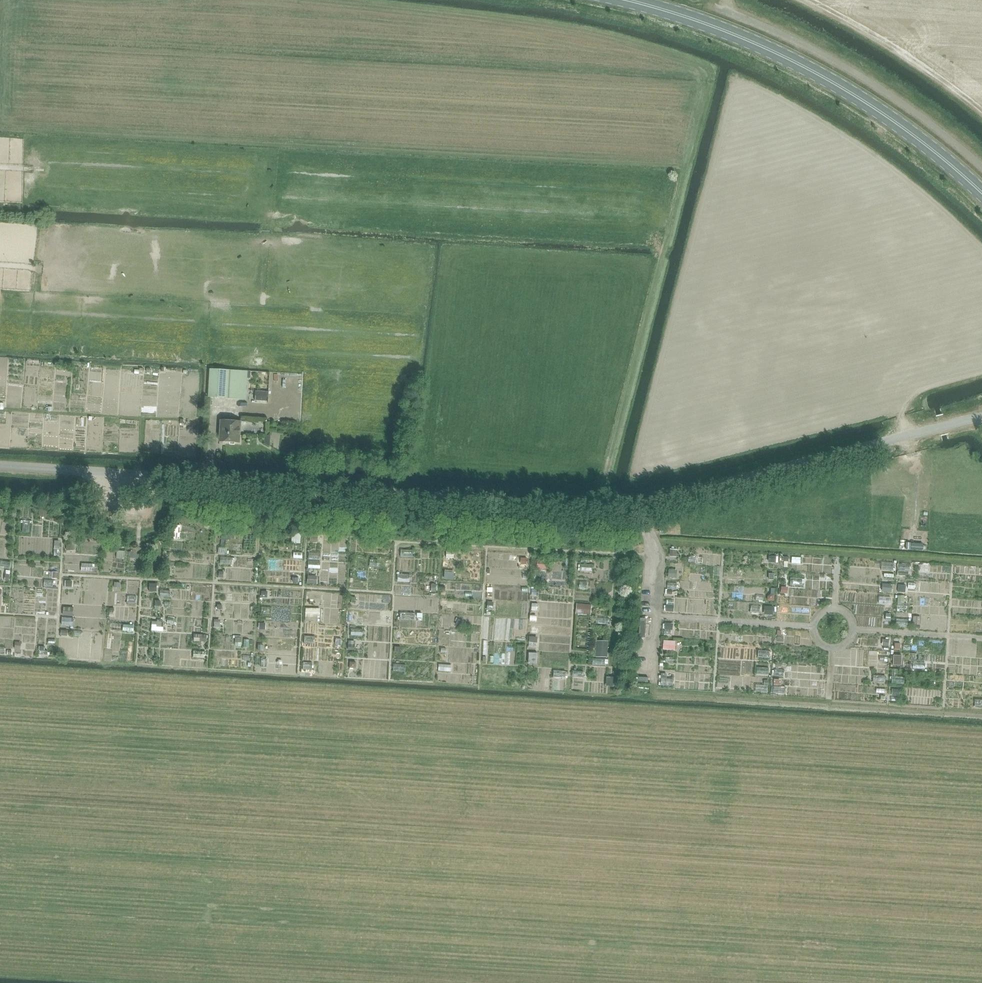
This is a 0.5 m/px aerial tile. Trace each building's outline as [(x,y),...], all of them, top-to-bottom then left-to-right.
[(251,357),(250,366),(272,367),(272,358),(251,357)] [(208,397),(227,398),(246,399),(248,379),(248,371),(210,369),(208,397)] [(269,392),(255,391),(255,401),(267,402),(267,397),(269,397),(269,392)] [(221,418),(219,439),(225,439),(225,441),(240,442),(241,424),(241,419),(221,418)]
